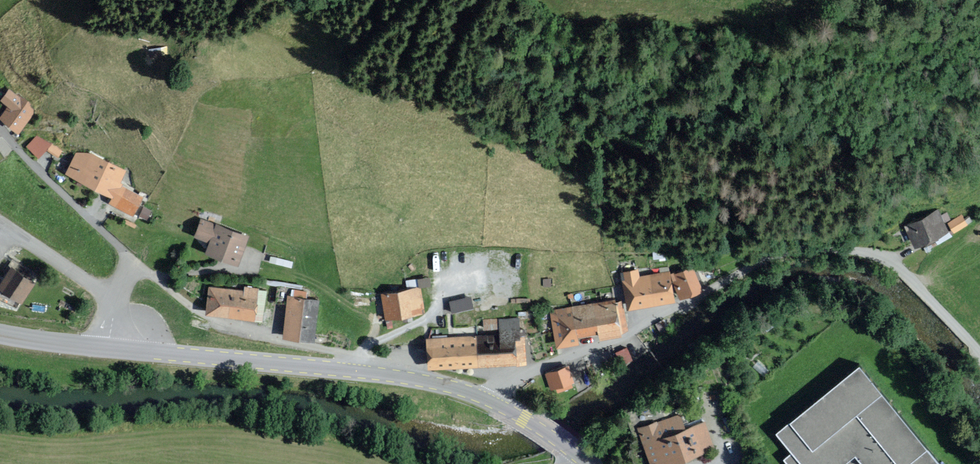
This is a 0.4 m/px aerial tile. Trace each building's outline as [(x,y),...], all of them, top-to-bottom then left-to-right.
[(35,112),(16,96),(0,115),(0,119),(17,133),(35,112)] [(50,144),(34,137),(24,146),(35,158),(50,144)] [(124,172),(90,154),(73,153),(62,174),(108,197),(106,202),(130,215),(140,196),(118,184),(124,172)] [(147,219),(151,210),(144,207),(140,216),(147,219)] [(900,226),(910,247),(946,230),(936,209),(900,226)] [(959,214),(947,222),(953,230),(965,222),(959,214)] [(189,236),(203,242),(199,253),(231,266),(243,237),(196,218),(189,236)] [(40,282),(13,266),(1,287),(28,303),(40,282)] [(688,266),(669,274),(678,297),(698,290),(688,266)] [(669,301),(663,271),(636,276),(635,269),(620,272),(621,280),(619,280),(624,310),(669,301)] [(239,291),(204,286),(201,312),(249,318),(253,289),(239,287),(239,291)] [(421,313),(417,288),(376,295),(381,320),(421,313)] [(476,292),(447,298),(449,308),(479,302),(476,292)] [(308,341),(313,300),(282,296),(277,337),(308,341)] [(615,332),(624,330),(619,301),(610,303),(609,300),(545,311),(551,348),(574,344),(573,337),(592,334),(593,340),(616,336),(615,332)] [(515,339),(514,318),(494,319),(495,335),(421,339),(422,370),(522,366),(521,338),(515,339)] [(864,359),(778,426),(796,448),(787,455),(794,463),(833,463),(857,445),(869,461),(876,461),(878,463),(947,463),(864,359)] [(565,366),(542,374),(550,395),(573,387),(565,366)] [(675,414),(634,427),(647,463),(668,463),(710,449),(700,422),(680,429),(675,414)]
